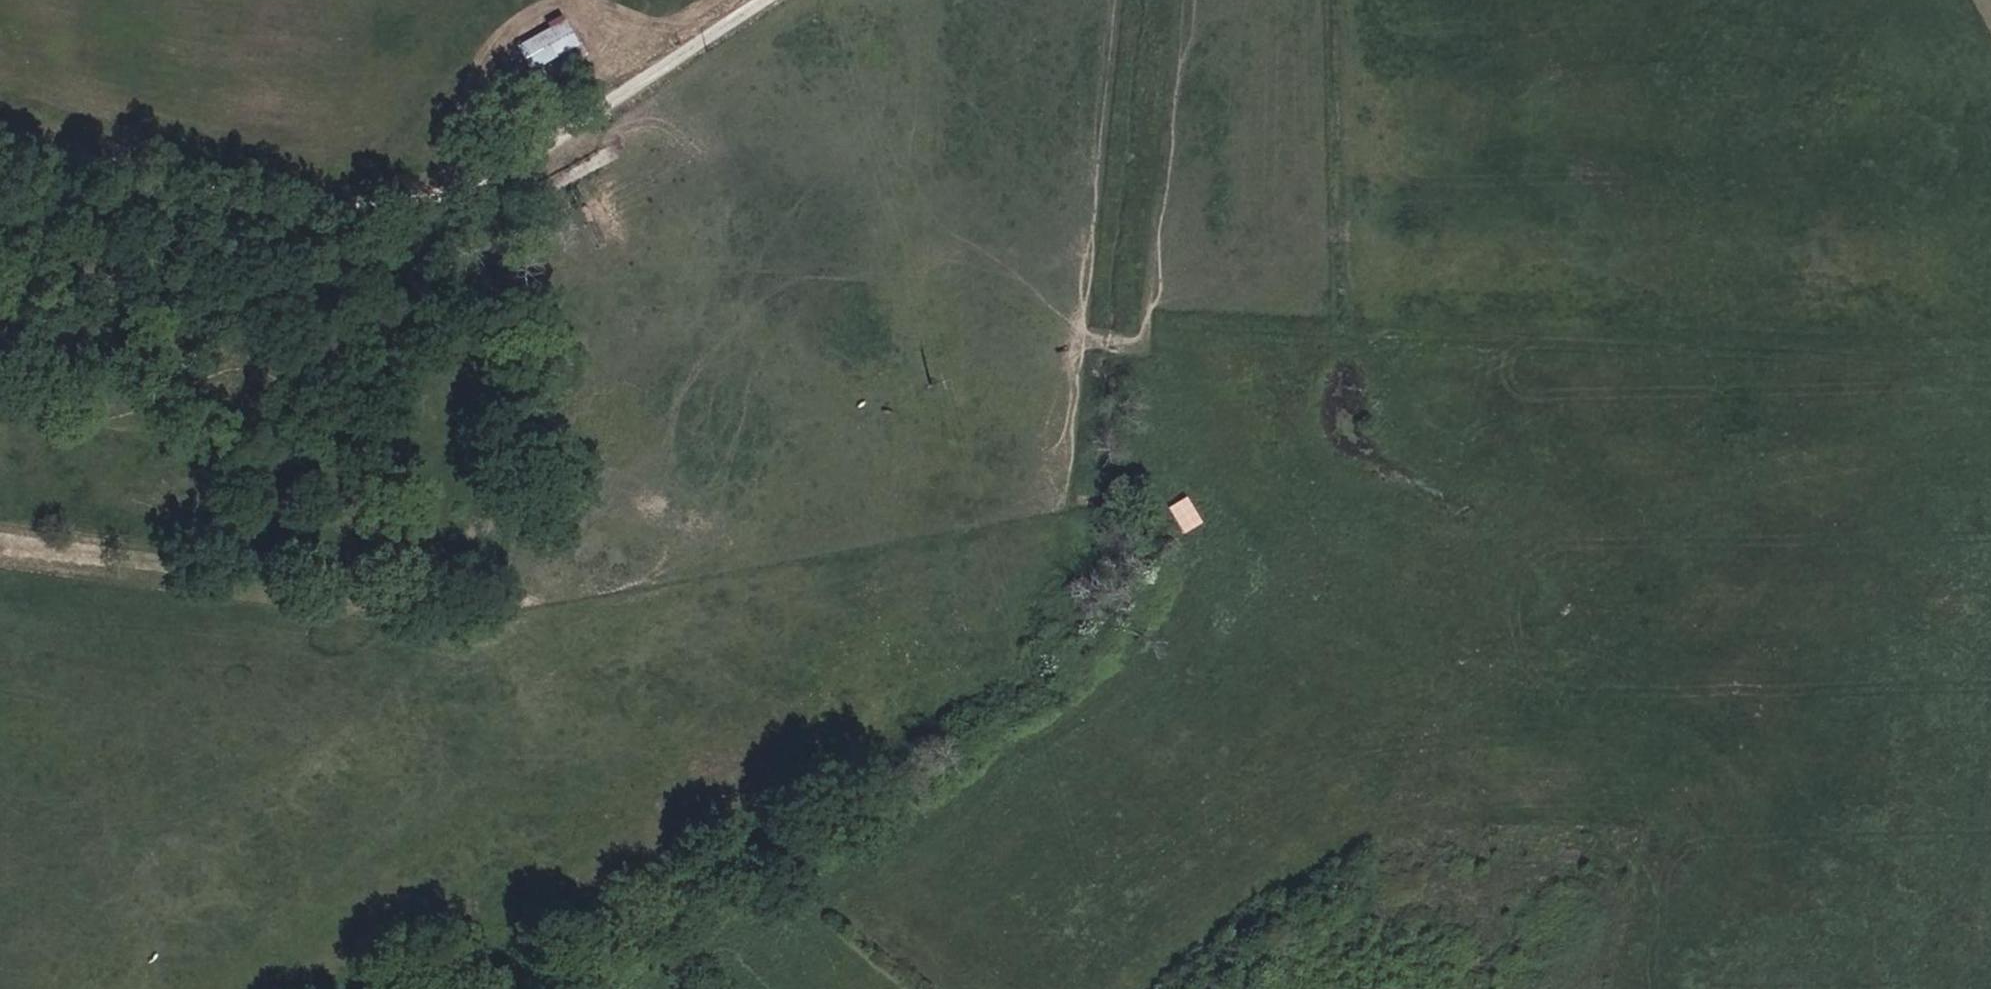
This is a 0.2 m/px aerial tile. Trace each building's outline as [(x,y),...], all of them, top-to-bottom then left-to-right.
[(527,64),(579,52),(573,23),(520,34),(527,64)]
